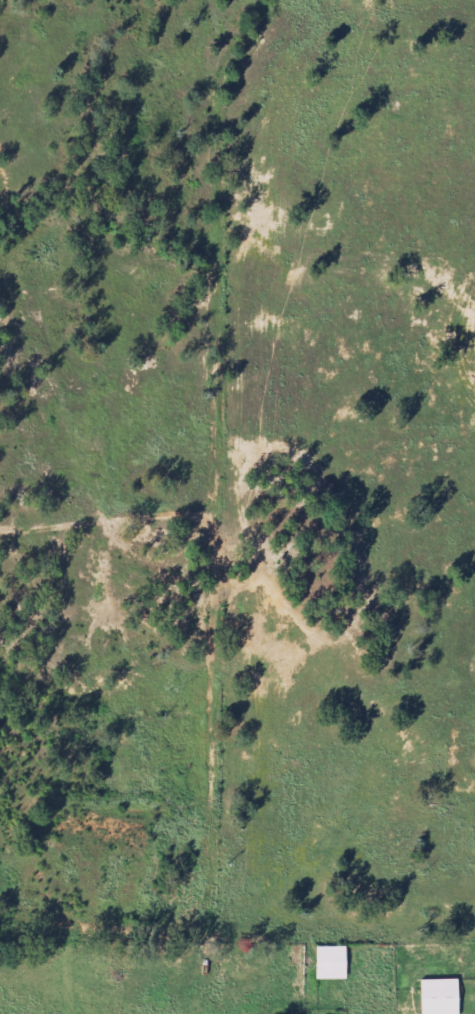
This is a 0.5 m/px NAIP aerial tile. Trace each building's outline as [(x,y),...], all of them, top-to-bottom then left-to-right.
[(321,980),(351,979),(350,946),(320,947),(321,980)] [(463,979),(426,980),(427,1013),(464,1013),(463,979)]
